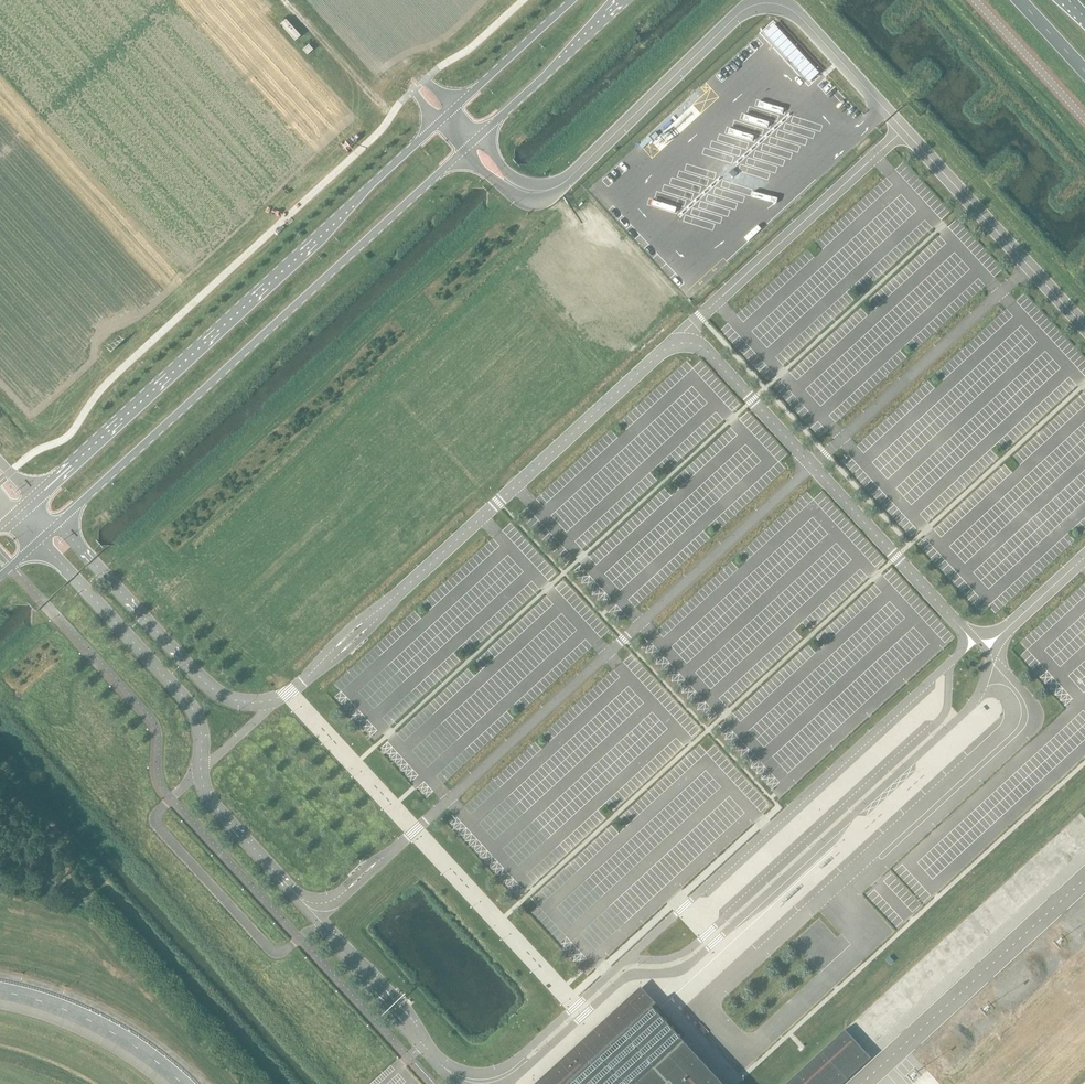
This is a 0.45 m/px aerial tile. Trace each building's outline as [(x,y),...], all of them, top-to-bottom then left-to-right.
[(301,37),(286,21),(281,26),(295,42),(301,37)] [(774,25),(765,34),(810,83),(819,74),(774,25)] [(313,50),(309,45),(303,51),(308,56),(313,50)] [(544,1083),(722,1083),(652,1007),(612,1045),(599,1056),(588,1044),(544,1083)]
